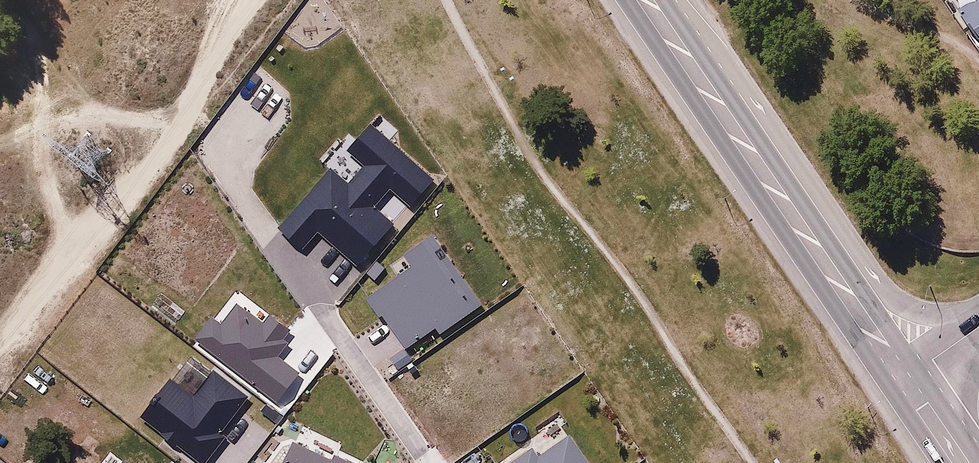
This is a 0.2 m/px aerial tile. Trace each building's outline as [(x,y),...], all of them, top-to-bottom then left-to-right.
[(960,12),(978,40),(978,0),(960,12)] [(328,180),(285,226),(304,248),(313,238),(351,273),(391,230),(369,213),(385,197),(405,213),(426,190),(367,136),(347,161),(361,175),(345,192),(328,180)] [(411,259),(366,289),(411,350),(483,299),(431,234),(408,247),(411,259)] [(212,319),(197,339),(277,397),(294,372),(277,359),(287,344),(238,309),(225,328),(212,319)] [(172,377),(144,418),(205,460),(250,402),(214,372),(197,396),(172,377)] [(512,462),(595,462),(574,435),(546,458),(536,447),(512,462)] [(282,462),(358,462),(294,437),(282,462)]
